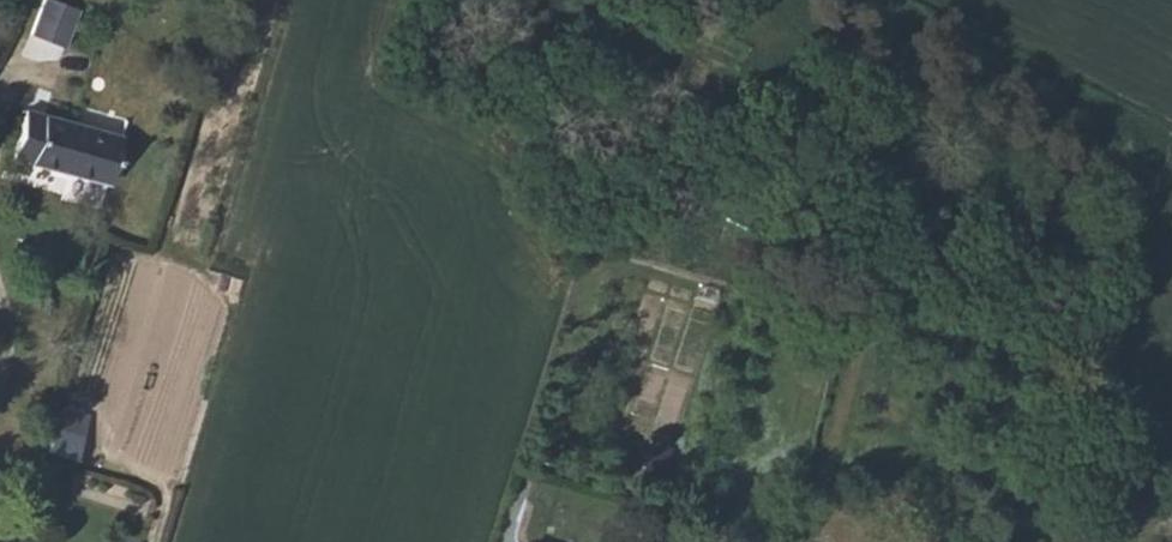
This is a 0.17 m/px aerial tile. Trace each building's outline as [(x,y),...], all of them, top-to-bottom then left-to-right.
[(25,40),(59,54),(74,16),(40,2),(25,40)] [(119,143),(78,131),(19,115),(7,161),(105,188),(105,187),(119,143)] [(82,456),(88,433),(60,425),(53,447),(82,456)]
